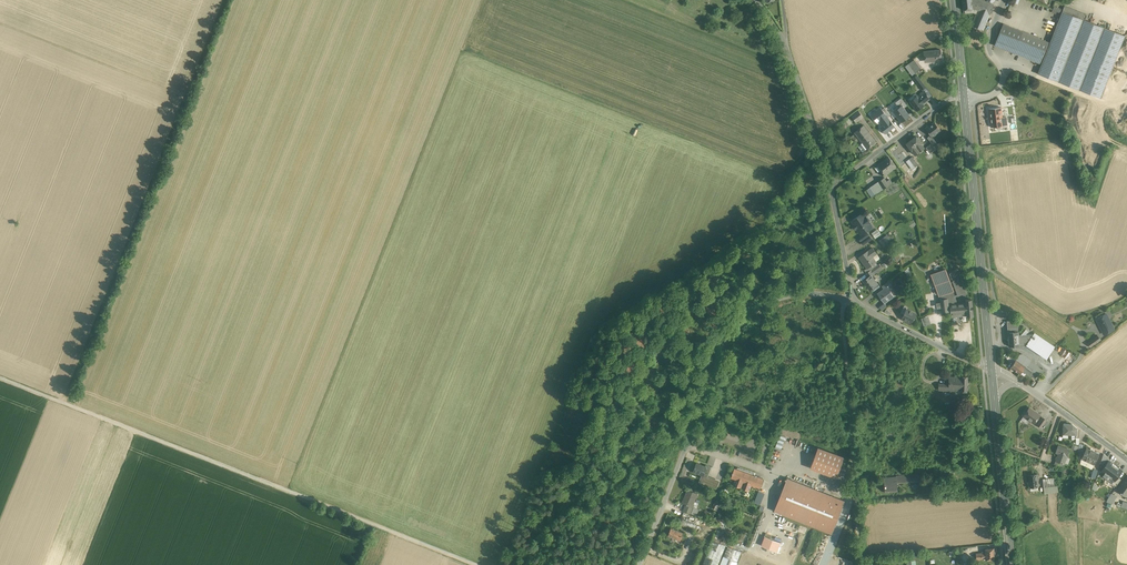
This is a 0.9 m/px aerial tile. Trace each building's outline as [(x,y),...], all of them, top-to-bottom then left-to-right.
[(980,0),(963,0),(964,10),(973,9),(977,10),(979,11),(983,1),(980,0)] [(979,11),(977,10),(970,25),(983,30),(993,5),(983,1),(979,11)] [(1059,14),(1062,9),(1055,5),(1052,10),(1059,14)] [(1125,36),(1083,19),(1085,14),(1064,6),(1038,73),(1074,88),(1100,98),(1125,36)] [(1049,42),(1003,23),(994,45),(1040,63),(1049,42)] [(941,50),(927,51),(924,52),(925,60),(927,61),(927,62),(928,62),(942,61),(941,50)] [(921,69),(914,60),(908,64),(915,73),(921,69)] [(921,81),(918,84),(923,90),(926,87),(921,81)] [(923,92),(910,102),(917,111),(924,105),(923,104),(929,99),(923,92)] [(1001,108),(989,109),(991,127),(1003,126),(1002,118),(1001,108)] [(857,111),(850,116),(853,121),(861,115),(857,111)] [(935,122),(930,126),(930,125),(927,128),(930,131),(928,132),(931,135),(932,137),(940,130),(935,122)] [(876,142),(864,125),(854,133),(862,143),(858,146),(862,152),(867,149),(876,142)] [(937,143),(932,137),(931,135),(927,138),(932,143),(934,146),(937,143)] [(921,143),(916,136),(906,143),(915,154),(924,147),(921,143)] [(932,143),(926,148),(930,153),(936,149),(934,146),(932,143)] [(918,164),(912,156),(909,159),(915,167),(918,164)] [(889,157),(877,165),(884,175),(896,167),(889,157)] [(884,178),(870,187),(875,195),(889,185),(884,178)] [(865,217),(862,213),(852,221),(855,225),(854,225),(856,229),(857,228),(860,233),(865,230),(866,231),(871,228),(868,224),(870,223),(866,217),(865,217)] [(876,237),(881,234),(878,229),(872,232),(876,237)] [(867,232),(858,237),(863,244),(871,239),(867,232)] [(888,234),(879,240),(884,247),(888,244),(887,242),(891,239),(888,234)] [(868,251),(859,257),(867,268),(871,266),(876,262),(871,255),(875,252),(876,254),(877,253),(873,248),(868,251)] [(872,269),(875,273),(883,267),(880,264),(873,269),(872,269)] [(951,311),(951,315),(967,314),(967,316),(967,317),(968,316),(973,316),(974,316),(974,315),(973,315),(972,300),(972,299),(971,299),(966,300),(965,300),(966,302),(955,303),(955,300),(954,300),(954,295),(958,294),(958,295),(964,293),(956,271),(950,273),(951,275),(948,276),(946,269),(931,275),(933,280),(935,279),(941,295),(942,299),(940,299),(942,312),(951,311)] [(869,276),(864,280),(867,285),(870,290),(877,284),(871,276),(871,275),(869,276)] [(884,289),(878,294),(885,304),(886,304),(885,303),(894,296),(888,288),(887,287),(884,289)] [(916,314),(907,310),(903,318),(907,320),(907,321),(911,324),(914,318),(915,319),(916,314)] [(1106,314),(1096,319),(1104,334),(1114,329),(1106,314)] [(928,316),(921,318),(924,326),(931,324),(928,316)] [(1020,346),(1020,345),(1027,344),(1045,356),(1049,356),(1055,348),(1034,334),(1033,335),(1019,336),(1019,331),(1018,331),(1017,320),(1007,321),(1008,332),(1009,346),(1020,346)] [(1098,335),(1087,343),(1090,347),(1101,340),(1098,335)] [(1026,359),(1020,355),(1016,359),(1021,363),(1023,364),(1026,359)] [(1016,359),(1011,367),(1016,370),(1021,363),(1016,359)] [(1041,369),(1026,359),(1023,364),(1026,366),(1038,375),(1041,369)] [(1023,364),(1021,363),(1016,370),(1020,373),(1026,366),(1023,364)] [(1038,375),(1026,366),(1024,368),(1026,370),(1025,371),(1035,378),(1038,375)] [(961,378),(948,377),(947,384),(938,384),(937,391),(948,391),(948,390),(960,391),(960,392),(966,392),(967,377),(961,376),(961,378)] [(900,379),(896,378),(893,391),(895,391),(894,400),(900,401),(902,388),(905,388),(905,385),(899,384),(900,379)] [(1040,415),(1029,408),(1023,416),(1024,416),(1021,420),(1027,424),(1029,420),(1034,424),(1040,415)] [(1043,417),(1037,426),(1041,428),(1043,425),(1047,420),(1043,417)] [(1071,424),(1063,424),(1063,434),(1071,434),(1071,438),(1076,438),(1077,438),(1076,428),(1071,424)] [(1068,450),(1057,446),(1055,453),(1058,454),(1055,461),(1064,464),(1066,456),(1068,450)] [(844,458),(818,448),(811,467),(837,477),(844,458)] [(1092,451),(1086,448),(1081,459),(1080,463),(1086,466),(1092,451)] [(1099,454),(1092,451),(1086,466),(1092,469),(1099,454)] [(1116,466),(1109,461),(1102,471),(1108,476),(1116,466)] [(706,467),(697,464),(694,472),(704,475),(706,467)] [(1122,470),(1116,466),(1108,476),(1115,481),(1122,470)] [(755,473),(740,468),(739,470),(735,468),(733,472),(732,473),(733,473),(732,477),(735,478),(733,485),(749,491),(752,484),(760,487),(761,484),(761,483),(763,479),(755,476),(755,475),(755,473)] [(901,477),(884,479),(885,489),(893,489),(893,492),(898,491),(898,483),(919,481),(919,474),(900,475),(901,477)] [(1039,474),(1030,475),(1031,487),(1040,487),(1039,474)] [(869,476),(861,476),(862,485),(869,484),(869,476)] [(1058,485),(1056,485),(1055,477),(1043,478),(1045,493),(1059,492),(1058,485)] [(1117,490),(1126,497),(1126,498),(1126,477),(1117,490)] [(845,501),(787,478),(774,511),(832,533),(845,501)] [(697,493),(688,489),(682,503),(686,505),(685,508),(691,510),(692,507),(691,506),(693,504),(697,493)] [(699,523),(684,517),(681,524),(696,530),(699,523)] [(683,533),(672,529),(669,536),(680,540),(683,533)] [(770,538),(765,536),(761,545),(777,551),(780,542),(770,538)] [(712,540),(703,564),(718,564),(726,545),(712,540)] [(721,564),(736,564),(741,551),(728,546),(721,564)] [(996,550),(986,550),(987,555),(978,555),(978,560),(987,559),(987,561),(996,560),(996,550)] [(743,552),(738,564),(754,564),(757,558),(743,552)]
